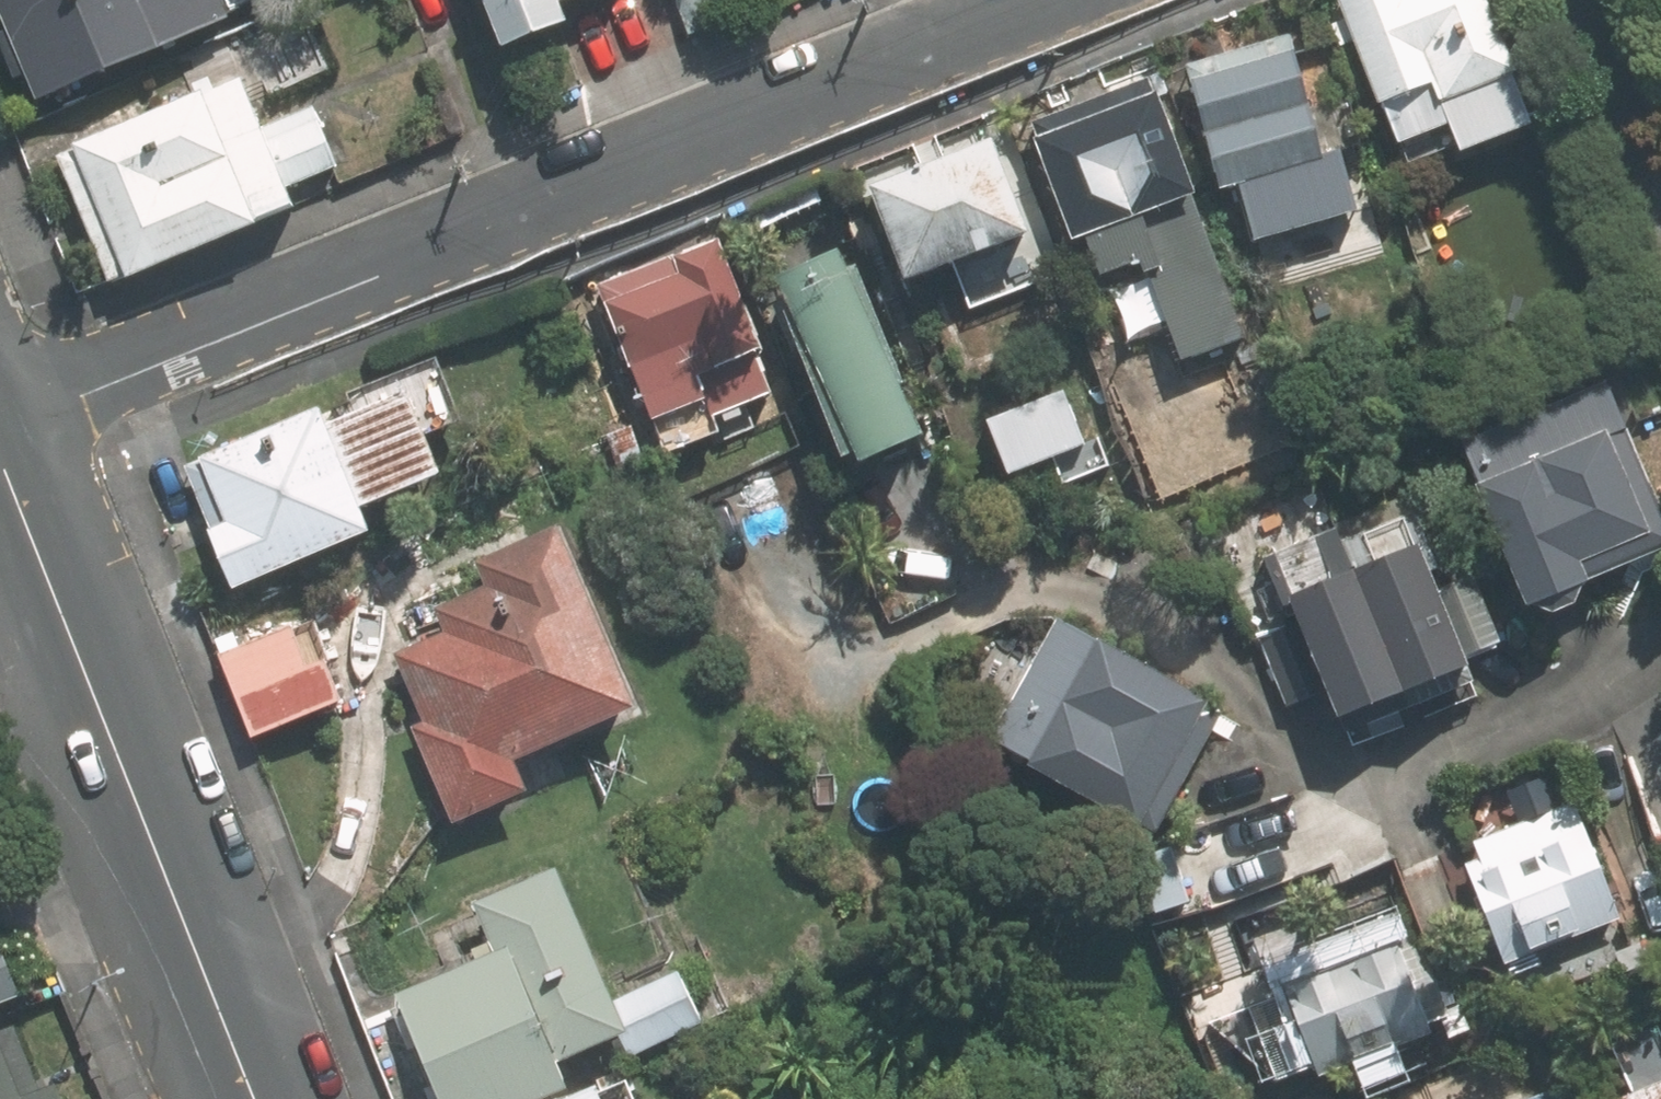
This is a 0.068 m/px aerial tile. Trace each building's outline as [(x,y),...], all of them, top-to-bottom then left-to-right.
[(243,21),(234,0),(14,0),(8,2),(19,30),(8,35),(25,77),(37,72),(48,100),(243,21)] [(518,46),(586,18),(578,0),(498,0),(518,46)] [(1339,8),(1406,145),(1458,120),(1472,149),(1548,112),(1528,71),(1534,68),(1501,0),(1355,0),(1339,8)] [(1357,151),(1332,158),(1329,149),(1302,45),(1202,71),(1231,184),(1248,179),(1265,245),(1374,216),(1357,151)] [(269,114),(252,72),(217,86),(215,79),(84,134),(86,140),(65,149),(113,267),(135,258),(137,264),(269,210),(266,203),(300,189),(294,173),(342,153),(319,94),(269,114)] [(1196,196),(1150,84),(1033,131),(1079,245),(1085,242),(1101,282),(1144,265),(1184,363),(1246,338),(1189,198),(1196,196)] [(1031,232),(995,139),(878,184),(914,277),(1031,232)] [(763,347),(720,239),(602,287),(669,454),(719,433),(721,440),(754,428),(744,403),(770,392),(753,352),(763,347)] [(859,256),(783,287),(851,457),(926,426),(859,256)] [(1468,445),(1540,604),(1660,550),(1660,499),(1630,430),(1638,426),(1616,378),(1468,445)] [(453,468),(421,388),(334,422),(326,404),(190,458),(241,587),(377,533),(365,503),(453,468)] [(992,416),(1014,471),(1088,443),(1067,388),(992,416)] [(1269,562),(1352,728),(1476,666),(1488,660),(1426,534),(1410,542),(1390,502),(1269,562)] [(426,721),(464,818),(540,787),(528,756),(653,706),(578,520),(487,556),(499,582),(446,603),(456,628),(405,650),(432,718),(426,721)] [(1090,641),(1053,621),(990,738),(1028,757),(1025,761),(1136,822),(1139,817),(1154,825),(1216,708),(1202,700),(1203,697),(1091,636),(1090,641)] [(229,648),(260,726),(348,692),(331,647),(311,654),(297,622),(229,648)] [(1632,918),(1560,763),(1515,784),(1523,803),(1457,834),(1521,970),(1632,918)] [(569,866),(485,901),(505,950),(403,991),(405,1000),(393,1004),(412,1052),(424,1045),(438,1076),(426,1081),(433,1098),(539,1098),(573,1085),(562,1059),(635,1030),(642,1048),(711,1020),(689,969),(621,997),(569,866)] [(1445,1036),(1411,914),(1291,947),(1300,979),(1274,986),(1300,1077),(1445,1036)] [(0,932),(0,1012),(39,996),(18,941),(5,945),(0,932)] [(75,1084),(52,1094),(26,1028),(0,1039),(0,1098),(81,1098),(75,1084)] [(643,1085),(613,1097),(612,1092),(595,1098),(649,1098),(643,1085)] [(1640,1098),(1660,1098),(1660,1090),(1640,1098)]
